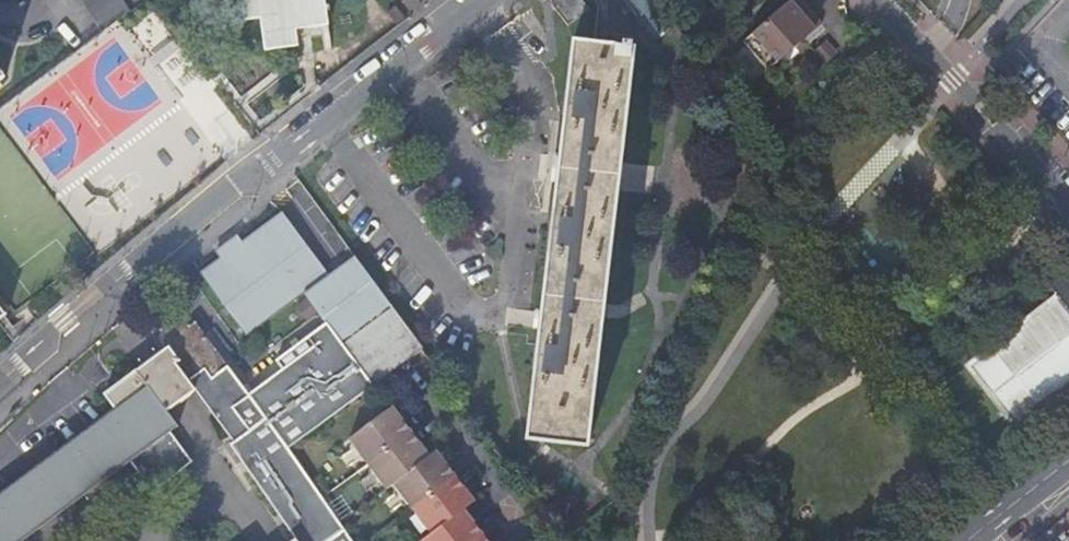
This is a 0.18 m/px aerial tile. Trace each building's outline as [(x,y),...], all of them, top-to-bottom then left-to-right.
[(103,31),(129,12),(121,0),(84,0),(103,31)] [(129,12),(144,0),(121,0),(129,12)] [(304,28),(325,25),(323,13),(321,0),(240,0),(240,2),(242,19),(258,18),(261,50),(277,48),(296,46),(294,35),(293,29),(304,28)] [(550,5),(567,27),(589,11),(581,0),(557,0),(550,5)] [(655,0),(627,0),(640,17),(645,14),(661,37),(675,26),(655,0)] [(795,48),(805,40),(810,45),(826,31),(800,0),(793,0),(743,43),(768,72),(795,48)] [(805,40),(795,48),(799,53),(805,49),(810,45),(805,40)] [(623,45),(622,48),(573,43),(560,151),(537,345),(525,440),(587,448),(634,50),(632,49),(632,46),(623,45)] [(244,336),(324,276),(279,216),(240,245),(235,238),(214,254),(219,260),(199,275),(244,336)] [(372,389),(421,352),(354,260),(303,297),(324,325),(372,389)] [(1051,285),(1061,299),(1068,309),(1068,272),(1051,285)] [(1034,320),(1047,337),(1068,319),(1068,309),(1061,299),(1048,309),(1034,320)] [(252,478),(295,540),(350,540),(288,451),(372,389),(324,325),(274,363),(281,371),(247,396),(193,325),(188,329),(179,318),(160,331),(158,332),(168,345),(178,359),(173,362),(199,398),(236,447),(232,450),(252,478)] [(1034,320),(974,369),(998,400),(1031,374),(1052,402),(1068,389),(1068,319),(1047,337),(1034,320)] [(168,345),(162,349),(164,352),(150,361),(102,395),(114,411),(0,494),(0,540),(29,540),(132,466),(155,499),(196,469),(175,438),(180,434),(169,419),(199,398),(173,362),(178,359),(168,345)] [(1031,374),(998,400),(1019,427),(1052,402),(1031,374)] [(473,523),(464,511),(475,503),(463,487),(446,465),(436,451),(429,457),(417,442),(401,421),(392,408),(368,426),(349,441),(387,492),(394,486),(431,535),(423,540),(486,540),(473,523)]
